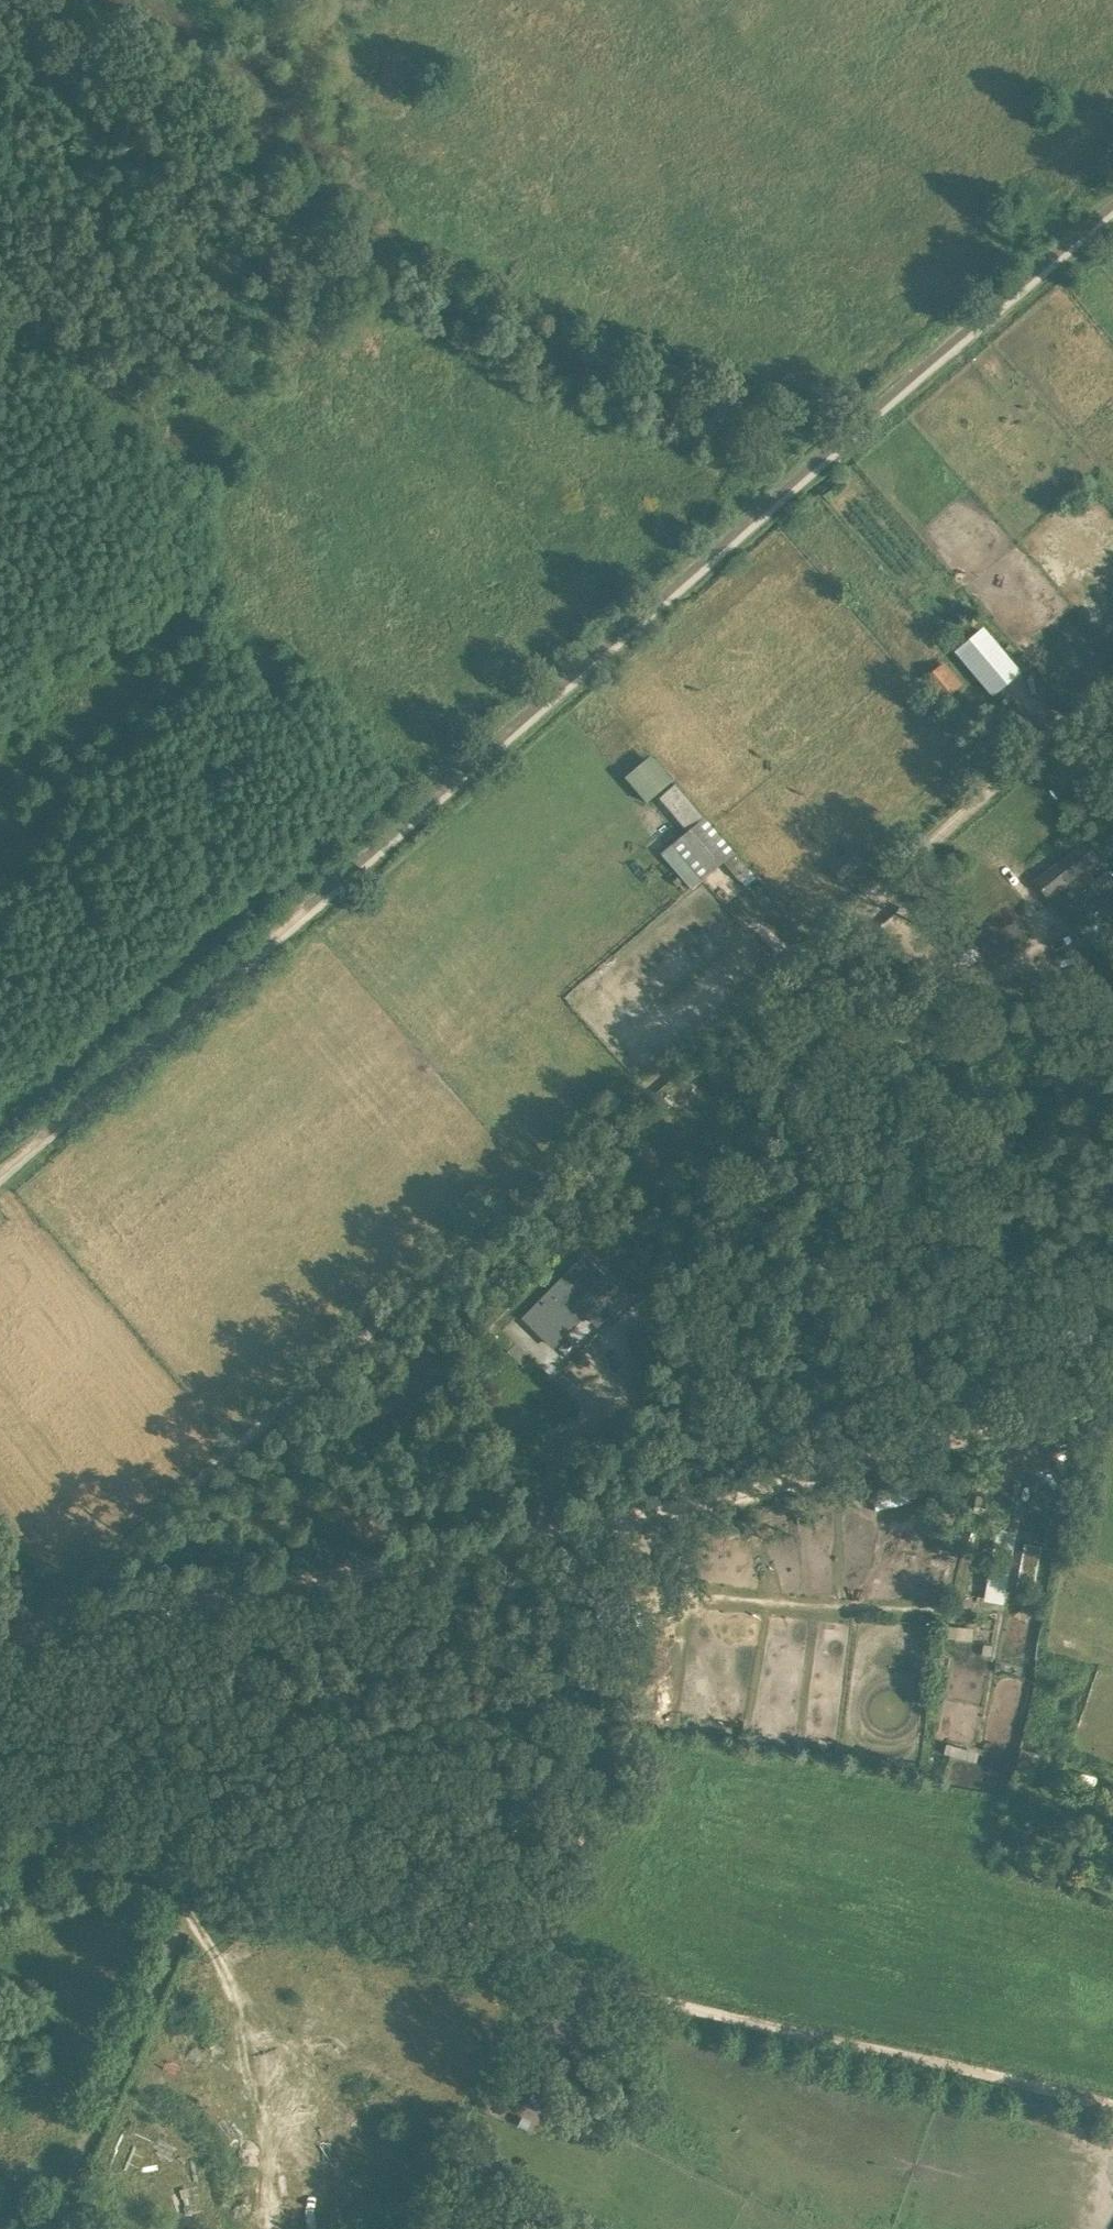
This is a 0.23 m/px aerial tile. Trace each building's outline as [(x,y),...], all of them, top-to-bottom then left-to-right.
[(1021,672),(982,627),(953,652),(992,697),(1021,672)] [(949,691),(965,683),(951,657),(935,665),(949,691)] [(653,749),(626,774),(650,799),(677,774),(653,749)] [(749,871),(675,784),(663,794),(692,828),(672,844),(661,853),(691,889),(722,862),(738,881),(749,871)] [(1086,904),(1103,889),(1096,881),(1086,869),(1098,860),(1086,845),(1038,883),(1079,933),(1097,918),(1086,904)] [(852,849),(830,868),(840,880),(862,860),(852,849)] [(1096,881),(1103,889),(1106,893),(1112,888),(1112,879),(1107,872),(1096,881)] [(740,1172),(737,1162),(725,1166),(729,1176),(740,1172)] [(798,1178),(796,1167),(779,1170),(781,1181),(798,1178)] [(552,1349),(585,1316),(595,1326),(623,1298),(584,1258),(523,1319),(552,1349)] [(679,1364),(667,1314),(652,1318),(654,1324),(625,1333),(635,1374),(665,1366),(666,1368),(664,1368),(665,1373),(678,1370),(676,1365),(679,1364)]
